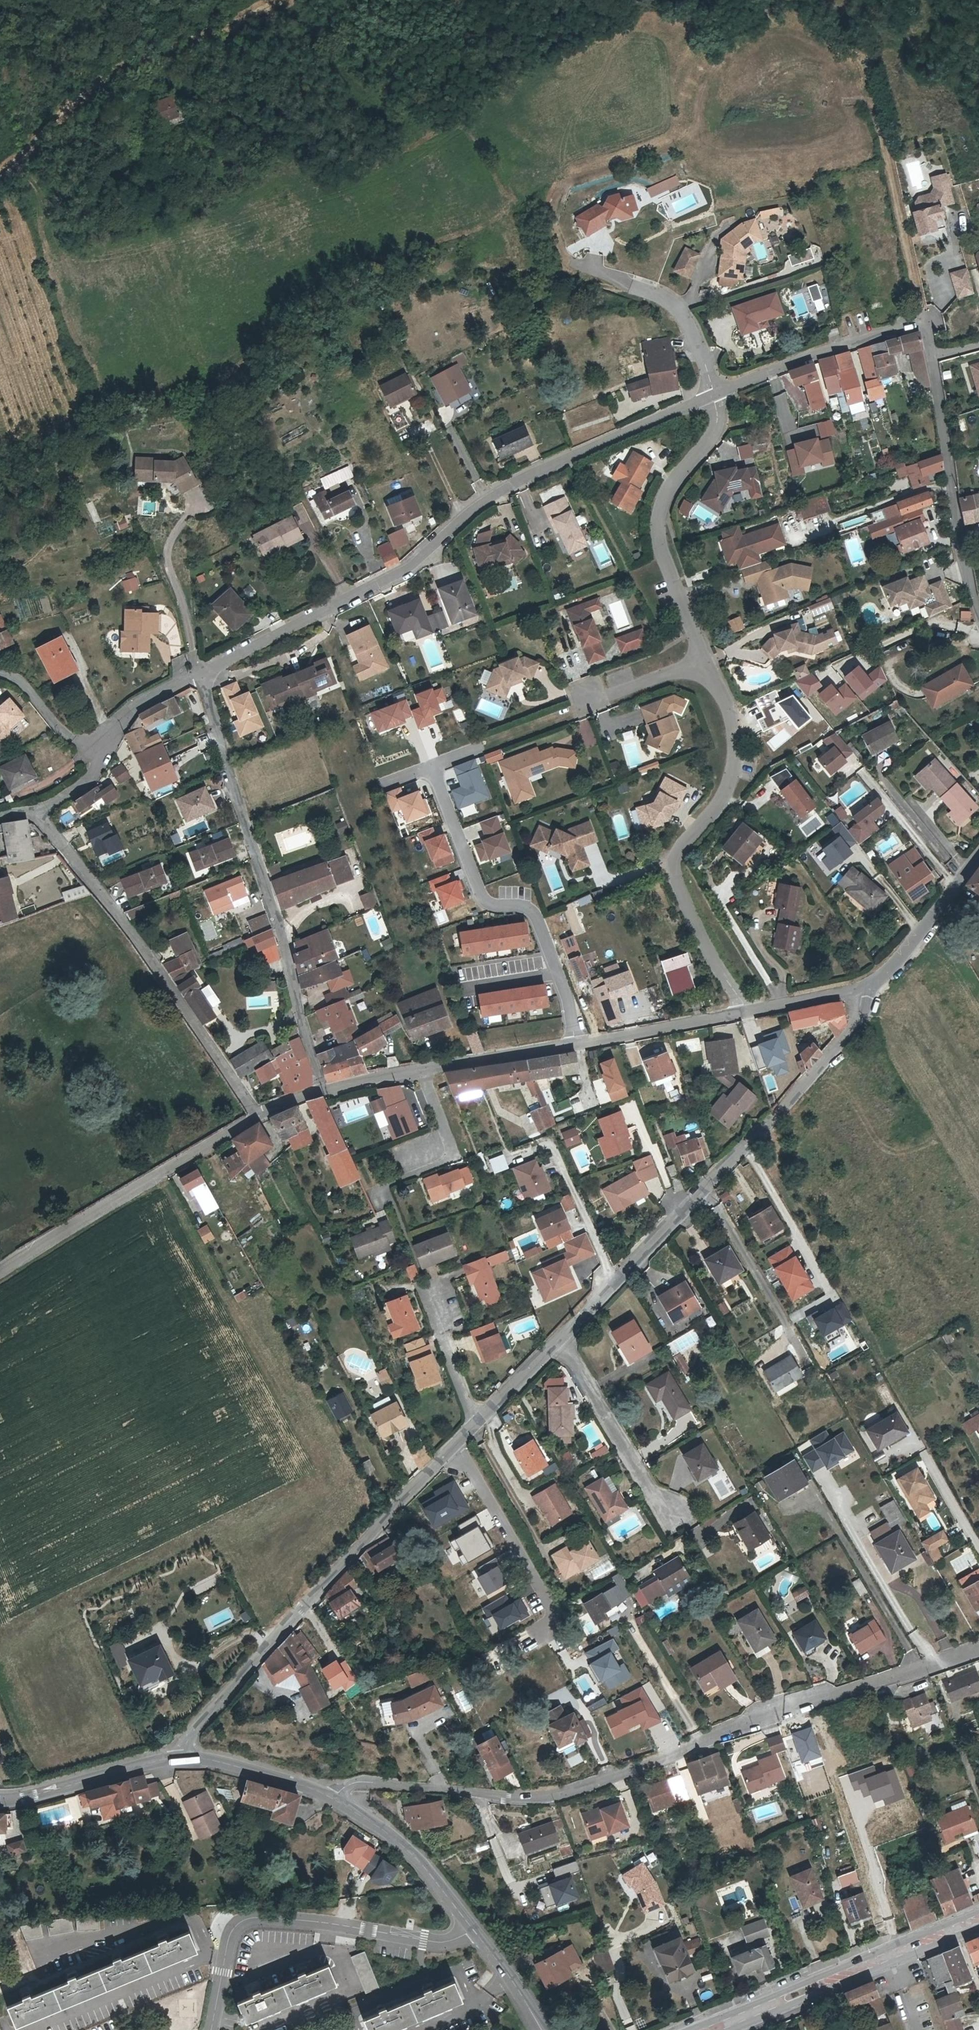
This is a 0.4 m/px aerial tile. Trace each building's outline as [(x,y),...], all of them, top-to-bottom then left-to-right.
[(169,106),(165,96),(159,99),(162,108),(169,106)] [(175,106),(162,111),(165,120),(178,116),(175,106)] [(929,176),(933,186),(945,182),(942,172),(929,176)] [(676,178),(667,182),(670,190),(680,186),(676,178)] [(667,182),(659,186),(663,193),(670,190),(667,182)] [(947,234),(938,203),(950,199),(945,182),(933,186),(929,192),(916,196),(913,201),(914,204),(909,206),(920,238),(930,235),(931,239),(947,234)] [(659,186),(648,190),(651,198),(663,193),(659,186)] [(587,237),(605,226),(604,221),(615,217),(622,221),(626,215),(634,212),(636,208),(633,198),(620,201),(619,197),(609,200),(603,210),(598,207),(577,220),(587,237)] [(762,220),(772,218),(771,211),(761,214),(762,220)] [(751,240),(760,237),(755,221),(742,226),(722,241),(726,252),(723,252),(719,278),(721,278),(719,287),(731,288),(732,285),(737,286),(738,280),(741,261),(745,262),(746,255),(749,252),(748,249),(744,245),(751,240)] [(762,242),(760,237),(751,240),(744,245),(748,249),(754,244),(762,242)] [(792,266),(812,258),(808,248),(788,255),(792,266)] [(688,279),(700,257),(686,250),(675,273),(688,279)] [(969,272),(954,276),(956,284),(971,280),(969,272)] [(971,280),(956,284),(960,299),(975,295),(971,280)] [(816,312),(824,309),(815,284),(807,286),(816,312)] [(818,286),(824,306),(829,304),(824,284),(818,286)] [(801,291),(809,314),(815,312),(807,289),(801,291)] [(740,328),(766,319),(783,313),(776,293),(733,307),(740,328)] [(768,325),(766,319),(740,328),(742,334),(768,325)] [(919,333),(869,347),(879,381),(895,376),(890,354),(922,347),(919,333)] [(631,398),(651,392),(652,391),(651,383),(676,377),(675,373),(673,360),(671,347),(644,352),(649,380),(628,387),(631,398)] [(865,384),(869,396),(883,392),(879,381),(869,347),(859,350),(867,383),(865,384)] [(910,351),(915,374),(918,373),(923,389),(930,388),(925,357),(922,348),(910,351)] [(828,390),(840,387),(836,373),(852,369),(848,353),(819,361),(828,390)] [(804,384),(812,409),(827,404),(814,364),(799,369),(804,384)] [(434,379),(438,388),(437,389),(444,403),(469,390),(457,367),(434,379)] [(799,369),(789,373),(795,386),(804,384),(799,369)] [(864,399),(852,369),(836,373),(840,387),(841,390),(842,391),(845,391),(845,392),(849,404),(864,399)] [(676,381),(676,377),(651,383),(652,391),(651,392),(652,395),(678,389),(676,381)] [(411,380),(407,382),(413,393),(416,391),(411,380)] [(414,395),(413,393),(407,382),(384,392),(390,405),(414,395)] [(842,406),(849,404),(845,392),(839,394),(842,406)] [(885,398),(883,392),(869,396),(871,402),(885,398)] [(773,394),(774,409),(788,408),(787,393),(773,394)] [(411,399),(412,408),(423,407),(422,398),(411,399)] [(408,425),(402,414),(400,411),(389,416),(390,419),(396,431),(408,425)] [(969,422),(978,419),(978,416),(978,412),(967,415),(969,422)] [(830,420),(816,424),(819,437),(833,433),(830,420)] [(526,434),(524,429),(494,442),(501,459),(532,446),(526,434)] [(796,451),(786,453),(789,463),(792,477),(803,475),(802,468),(821,463),(822,467),(833,465),(828,442),(817,444),(810,446),(809,443),(794,446),(796,451)] [(750,443),(736,446),(739,459),(752,456),(750,443)] [(630,471),(623,482),(612,503),(630,513),(641,493),(637,490),(648,471),(652,463),(634,453),(625,469),(630,471)] [(941,455),(906,468),(898,470),(898,471),(900,477),(908,474),(912,487),(912,489),(927,483),(924,474),(942,468),(941,455)] [(174,462),(159,461),(154,460),(154,458),(136,457),(135,469),(134,479),(140,479),(151,480),(173,482),(176,480),(182,492),(196,485),(182,458),(174,462)] [(757,465),(759,474),(773,471),(771,462),(757,465)] [(724,473),(716,475),(717,480),(715,480),(708,492),(726,504),(733,493),(732,490),(740,488),(740,490),(751,488),(747,469),(736,472),(735,466),(727,468),(728,470),(723,471),(724,473)] [(755,468),(747,469),(751,488),(759,486),(755,468)] [(619,480),(623,482),(630,471),(625,469),(619,480)] [(326,488),(342,481),(340,475),(333,478),(324,483),(326,488)] [(315,497),(319,506),(349,492),(346,486),(328,495),(326,492),(315,497)] [(349,492),(319,506),(325,519),(354,505),(349,492)] [(708,492),(702,502),(720,513),(726,504),(708,492)] [(882,509),(886,519),(891,518),(907,512),(920,508),(929,504),(932,503),(928,493),(903,501),(882,509)] [(960,500),(965,526),(974,523),(972,512),(978,510),(978,495),(960,500)] [(824,496),(812,501),(817,515),(828,510),(824,496)] [(420,516),(413,497),(388,508),(396,525),(420,516)] [(565,539),(572,553),(586,546),(564,499),(544,508),(554,528),(556,527),(559,533),(562,540),(565,539)] [(690,504),(681,499),(675,510),(683,515),(690,504)] [(803,519),(817,515),(812,501),(798,505),(803,519)] [(891,518),(894,526),(909,520),(910,523),(895,529),(904,552),(929,543),(920,521),(924,519),(920,508),(907,512),(891,518)] [(123,518),(115,522),(118,530),(127,526),(123,518)] [(273,552),(282,547),(281,545),(285,542),(287,545),(287,546),(298,541),(303,539),(292,518),(286,521),(254,537),(263,553),(272,549),(273,552)] [(869,535),(894,526),(891,518),(886,519),(866,527),(869,535)] [(741,572),(759,565),(756,556),(785,546),(778,524),(740,540),(739,537),(725,542),(733,564),(736,563),(740,572),(741,572)] [(386,533),(390,535),(396,548),(406,543),(401,530),(386,533)] [(725,542),(739,537),(736,530),(722,535),(725,542)] [(509,537),(502,544),(502,545),(491,548),(490,546),(473,551),(479,571),(495,566),(495,563),(509,559),(512,564),(514,565),(515,564),(517,566),(515,576),(527,569),(523,556),(524,555),(517,548),(519,546),(509,537)] [(569,555),(572,553),(565,539),(562,540),(569,555)] [(733,564),(725,542),(719,544),(727,566),(733,564)] [(383,557),(388,568),(400,563),(395,552),(383,557)] [(496,568),(512,564),(509,559),(495,563),(495,566),(496,568)] [(770,596),(773,604),(788,598),(785,591),(792,588),(807,591),(811,569),(789,566),(769,573),(765,563),(741,572),(747,587),(757,583),(764,580),(766,586),(759,588),(763,599),(770,596)] [(901,605),(909,601),(924,595),(926,602),(934,599),(928,586),(923,575),(917,579),(915,574),(885,587),(893,605),(900,602),(901,605)] [(136,576),(121,582),(125,593),(140,588),(136,576)] [(941,580),(928,586),(934,599),(935,601),(924,606),(928,616),(952,606),(941,580)] [(475,614),(462,583),(441,591),(454,623),(475,614)] [(245,606),(231,590),(213,605),(234,631),(250,617),(243,608),(245,606)] [(924,595),(909,601),(912,608),(926,602),(924,595)] [(766,607),(773,604),(770,596),(763,599),(766,607)] [(832,608),(829,600),(818,605),(809,609),(812,617),(832,608)] [(598,601),(586,605),(588,613),(600,608),(598,601)] [(426,619),(419,602),(389,613),(396,631),(400,641),(402,640),(403,643),(416,638),(416,640),(441,630),(435,616),(426,619)] [(599,642),(588,613),(584,615),(581,607),(568,612),(574,629),(576,628),(578,634),(589,665),(604,659),(598,643),(599,642)] [(135,647),(148,647),(148,639),(147,636),(146,633),(157,633),(157,615),(146,614),(146,616),(142,615),(142,610),(127,610),(125,632),(122,632),(121,650),(135,651),(135,647)] [(435,616),(441,630),(449,627),(443,613),(435,616)] [(739,616),(727,621),(732,633),(744,628),(739,616)] [(1,649),(12,644),(0,617),(0,647),(1,649)] [(368,674),(386,666),(368,626),(347,636),(356,655),(359,653),(368,674)] [(798,626),(780,631),(781,634),(777,635),(776,636),(777,639),(772,640),(764,649),(774,659),(781,652),(788,650),(797,647),(806,650),(807,646),(810,636),(801,634),(798,626)] [(828,631),(810,636),(805,653),(834,644),(828,631)] [(642,632),(617,641),(622,654),(646,645),(642,632)] [(78,670),(61,638),(37,650),(55,682),(78,670)] [(387,668),(386,666),(368,674),(359,653),(356,655),(360,665),(354,668),(360,681),(387,668)] [(261,685),(265,695),(268,694),(272,703),(289,696),(291,700),(313,691),(312,686),(327,680),(323,669),(327,667),(323,658),(310,664),(310,666),(276,681),(275,679),(261,685)] [(507,685),(520,680),(524,678),(531,681),(538,665),(524,660),(518,662),(517,660),(499,667),(500,670),(494,672),(486,691),(501,698),(507,685)] [(804,665),(792,670),(796,679),(808,674),(804,665)] [(857,666),(842,678),(861,701),(886,680),(880,666),(866,676),(857,666)] [(933,704),(955,692),(956,694),(971,686),(962,666),(924,687),(933,704)] [(810,674),(793,682),(808,697),(821,686),(810,674)] [(521,683),(520,680),(507,685),(501,698),(505,699),(510,688),(521,683)] [(248,730),(262,724),(249,694),(242,696),(236,682),(223,688),(230,703),(232,702),(235,709),(240,720),(241,721),(243,720),(248,730)] [(441,687),(416,696),(420,709),(412,711),(418,729),(435,723),(433,716),(440,713),(438,706),(447,703),(441,687)] [(669,755),(676,739),(667,717),(666,715),(674,712),(680,715),(686,700),(672,695),(641,707),(649,728),(650,727),(654,739),(653,743),(655,749),(669,755)] [(11,728),(27,714),(12,697),(0,707),(0,737),(12,735),(11,728)] [(140,725),(157,716),(158,719),(165,716),(167,719),(180,713),(173,697),(169,699),(164,701),(151,709),(141,715),(140,716),(137,719),(140,725)] [(898,709),(902,706),(897,700),(892,703),(898,709)] [(405,701),(371,714),(378,732),(412,719),(405,701)] [(672,715),(667,717),(676,739),(679,732),(672,715)] [(140,725),(137,719),(132,727),(126,734),(126,735),(139,730),(142,728),(140,725)] [(263,726),(262,724),(248,730),(243,720),(241,721),(240,720),(235,722),(241,736),(263,726)] [(582,748),(594,746),(590,720),(578,721),(582,748)] [(898,739),(889,721),(862,735),(871,753),(898,739)] [(650,727),(649,728),(648,728),(651,737),(647,745),(655,749),(653,743),(654,739),(650,727)] [(139,730),(126,735),(132,748),(145,742),(139,730)] [(153,790),(174,781),(165,762),(168,760),(163,746),(160,747),(156,740),(135,750),(153,790)] [(853,753),(843,742),(835,748),(819,761),(830,775),(846,762),(844,760),(853,753)] [(576,751),(548,748),(537,751),(537,746),(499,761),(513,798),(531,791),(527,782),(529,779),(557,767),(573,769),(576,751)] [(483,756),(486,764),(501,759),(498,751),(483,756)] [(22,775),(35,769),(27,754),(3,765),(10,781),(22,775)] [(489,797),(474,757),(451,766),(459,787),(451,790),(458,809),(489,797)] [(177,780),(168,760),(165,762),(174,781),(177,780)] [(656,760),(636,769),(640,777),(660,768),(656,760)] [(942,797),(957,785),(935,760),(921,772),(930,784),(942,797)] [(129,779),(120,766),(110,773),(118,786),(129,779)] [(35,769),(22,775),(10,781),(12,784),(29,776),(30,778),(37,774),(35,769)] [(926,787),(930,784),(921,772),(917,776),(926,787)] [(179,785),(177,780),(174,781),(153,790),(156,795),(179,785)] [(792,802),(790,803),(801,817),(815,807),(796,781),(781,791),(787,799),(789,798),(792,802)] [(688,792),(671,783),(667,789),(663,787),(659,795),(661,796),(655,806),(638,811),(642,824),(648,822),(651,831),(662,827),(669,822),(666,821),(669,815),(671,817),(678,805),(680,806),(688,792)] [(96,788),(102,798),(106,804),(117,797),(110,787),(105,790),(101,785),(96,788)] [(976,807),(957,785),(942,797),(953,810),(962,820),(976,807)] [(74,802),(74,803),(71,805),(75,812),(79,811),(80,812),(102,798),(96,788),(74,802)] [(401,788),(385,793),(391,813),(400,810),(405,824),(430,816),(420,790),(403,795),(401,788)] [(208,799),(204,790),(179,800),(188,819),(214,808),(210,798),(208,799)] [(534,798),(531,791),(513,798),(516,805),(534,798)] [(848,831),(859,845),(881,829),(874,820),(882,813),(883,808),(876,800),(852,818),(857,825),(848,831)] [(841,821),(847,816),(840,807),(834,812),(841,821)] [(959,823),(962,820),(953,810),(950,813),(959,823)] [(833,826),(839,821),(832,813),(827,817),(833,826)] [(509,852),(496,817),(479,823),(485,839),(472,845),(479,864),(509,852)] [(5,829),(7,841),(10,856),(12,863),(35,859),(35,858),(27,821),(25,820),(0,825),(1,830),(5,829)] [(648,822),(642,824),(645,833),(651,831),(648,822)] [(107,824),(87,834),(98,856),(118,846),(107,824)] [(584,848),(598,842),(590,824),(570,832),(567,836),(557,832),(556,835),(541,828),(534,842),(550,849),(563,855),(564,852),(569,855),(568,857),(574,872),(591,866),(584,848)] [(761,840),(743,825),(723,849),(741,863),(761,840)] [(63,831),(67,841),(79,835),(74,826),(63,831)] [(436,835),(433,826),(416,833),(421,844),(423,843),(430,862),(432,861),(435,867),(453,860),(442,833),(436,835)] [(840,838),(819,854),(831,869),(851,853),(840,838)] [(214,859),(216,862),(235,855),(229,839),(191,853),(196,866),(214,859)] [(550,849),(534,842),(532,846),(548,853),(550,849)] [(907,893),(921,884),(932,876),(913,850),(889,867),(907,893)] [(334,861),(328,863),(336,883),(352,875),(345,857),(334,861)] [(197,869),(216,862),(214,859),(196,866),(197,869)] [(320,888),(322,892),(337,886),(336,883),(328,863),(273,882),(275,889),(278,900),(282,910),(296,904),(295,896),(320,888)] [(128,896),(147,889),(145,886),(165,878),(160,865),(122,880),(128,896)] [(967,884),(978,895),(978,869),(967,884)] [(449,874),(428,881),(431,891),(435,890),(441,910),(463,903),(456,880),(451,881),(449,874)] [(885,897),(861,875),(847,891),(870,914),(885,897)] [(166,882),(165,878),(145,886),(147,889),(166,882)] [(248,895),(241,878),(204,892),(214,916),(233,909),(234,910),(250,904),(247,896),(248,895)] [(6,879),(0,881),(0,924),(16,918),(6,879)] [(775,907),(781,908),(774,947),(796,951),(800,927),(794,925),(800,887),(779,883),(775,907)] [(64,902),(87,895),(83,884),(61,892),(64,902)] [(926,891),(921,884),(907,893),(912,901),(926,891)] [(296,904),(322,892),(320,888),(295,896),(296,904)] [(370,891),(358,896),(363,911),(376,906),(370,891)] [(146,912),(141,905),(124,912),(130,920),(146,912)] [(246,923),(252,937),(270,930),(265,917),(246,923)] [(525,922),(457,932),(461,957),(529,946),(525,922)] [(196,962),(199,961),(184,925),(168,932),(177,953),(179,953),(180,955),(162,963),(172,978),(189,971),(198,967),(196,962)] [(294,944),(296,954),(332,940),(328,929),(294,944)] [(270,930),(252,937),(249,938),(255,952),(273,944),(271,935),(270,930)] [(574,936),(563,940),(578,980),(589,976),(574,936)] [(388,938),(380,941),(383,950),(392,947),(388,938)] [(340,956),(332,940),(296,954),(294,956),(296,963),(299,973),(340,956)] [(265,952),(269,961),(279,957),(275,948),(265,952)] [(694,973),(687,954),(661,963),(670,995),(692,988),(689,974),(694,973)] [(327,981),(343,976),(342,973),(337,960),(321,966),(300,975),(301,980),(303,989),(314,985),(327,981)] [(343,976),(327,981),(330,991),(353,983),(349,970),(342,973),(343,976)] [(189,971),(172,978),(203,1024),(216,1016),(215,1015),(197,989),(200,987),(189,971)] [(629,971),(606,979),(612,998),(625,993),(635,990),(629,971)] [(612,998),(606,979),(604,976),(591,981),(607,1024),(620,1020),(612,998)] [(543,984),(476,994),(480,1019),(547,1008),(543,984)] [(435,986),(397,1002),(413,1041),(451,1025),(435,986)] [(350,1002),(363,998),(360,988),(347,993),(350,1002)] [(322,999),(326,1009),(331,1007),(345,1001),(346,1001),(342,991),(322,999)] [(322,1020),(323,1023),(332,1021),(334,1025),(337,1033),(357,1024),(351,1011),(350,1012),(345,1001),(331,1007),(326,1009),(319,1011),(322,1020)] [(789,1012),(794,1032),(829,1024),(830,1026),(837,1037),(848,1024),(844,1010),(843,1005),(842,1002),(834,1003),(822,1006),(789,1012)] [(380,1026),(380,1027),(384,1036),(403,1025),(399,1018),(398,1016),(380,1026)] [(355,1040),(354,1037),(352,1033),(360,1030),(357,1024),(337,1033),(343,1047),(356,1043),(355,1040)] [(380,1027),(366,1034),(372,1046),(376,1053),(388,1044),(384,1036),(380,1027)] [(765,1042),(750,1047),(759,1072),(773,1067),(776,1077),(790,1072),(784,1055),(790,1052),(782,1029),(762,1036),(765,1042)] [(468,1034),(475,1053),(485,1052),(477,1030),(468,1034)] [(360,1052),(372,1046),(366,1034),(358,1039),(355,1040),(356,1043),(343,1047),(319,1056),(323,1068),(345,1058),(360,1052)] [(298,1036),(287,1042),(288,1043),(290,1046),(292,1050),(294,1054),(297,1060),(307,1057),(298,1036)] [(705,1042),(708,1061),(712,1061),(715,1077),(740,1074),(734,1037),(705,1042)] [(254,1069),(274,1058),(265,1041),(231,1060),(232,1061),(236,1068),(241,1077),(254,1069)] [(278,1048),(283,1055),(286,1053),(292,1050),(290,1046),(288,1043),(278,1048)] [(808,1071),(824,1054),(815,1044),(806,1051),(803,1053),(802,1054),(803,1057),(807,1067),(808,1071)] [(362,1056),(376,1053),(372,1046),(360,1052),(362,1056)] [(264,1066),(254,1071),(259,1085),(278,1076),(286,1095),(312,1086),(316,1084),(318,1080),(317,1079),(316,1077),(313,1072),(311,1067),(307,1057),(297,1060),(294,1054),(292,1050),(286,1053),(283,1055),(264,1066)] [(368,1072),(362,1056),(360,1052),(345,1058),(353,1075),(357,1074),(367,1072),(368,1072)] [(576,1053),(560,1056),(563,1074),(580,1071),(576,1053)] [(672,1065),(667,1054),(644,1063),(652,1083),(655,1082),(671,1076),(675,1074),(672,1065)] [(396,1056),(386,1057),(387,1067),(397,1066),(396,1056)] [(560,1056),(528,1061),(532,1079),(537,1079),(563,1074),(560,1056)] [(339,1078),(353,1075),(345,1058),(323,1068),(328,1081),(339,1078)] [(615,1059),(601,1064),(604,1075),(602,1075),(612,1103),(629,1097),(615,1059)] [(532,1079),(528,1061),(495,1066),(499,1085),(500,1085),(508,1084),(519,1082),(528,1080),(532,1079)] [(708,1061),(703,1062),(705,1079),(715,1077),(712,1061),(708,1061)] [(474,1091),(499,1085),(495,1066),(446,1074),(454,1095),(474,1091)] [(690,1073),(683,1075),(686,1083),(693,1081),(690,1073)] [(671,1076),(655,1082),(657,1087),(673,1081),(671,1076)] [(730,1086),(724,1093),(728,1096),(740,1082),(733,1076),(721,1078),(730,1086)] [(553,1127),(532,1079),(528,1080),(540,1108),(531,1110),(539,1132),(553,1127)] [(558,1125),(537,1079),(532,1079),(553,1127),(558,1125)] [(738,1108),(741,1110),(742,1109),(745,1111),(757,1098),(753,1095),(754,1095),(740,1082),(728,1096),(724,1093),(709,1111),(724,1124),(738,1108)] [(433,1086),(436,1093),(446,1090),(443,1083),(433,1086)] [(416,1127),(406,1099),(400,1101),(398,1094),(383,1099),(382,1096),(372,1099),(376,1110),(383,1107),(394,1136),(416,1127)] [(318,1127),(334,1121),(326,1104),(324,1099),(323,1098),(308,1103),(318,1127)] [(279,1132),(286,1128),(303,1120),(297,1107),(271,1118),(279,1132)] [(727,1126),(741,1110),(738,1108),(724,1124),(727,1126)] [(634,1151),(631,1140),(629,1134),(631,1133),(625,1116),(606,1122),(612,1140),(610,1140),(615,1158),(634,1151)] [(307,1130),(303,1120),(286,1128),(290,1138),(307,1130)] [(350,1158),(334,1121),(318,1127),(344,1185),(359,1177),(350,1158)] [(231,1141),(239,1152),(246,1165),(274,1146),(260,1124),(246,1132),(231,1141)] [(576,1129),(562,1133),(567,1148),(581,1143),(576,1129)] [(312,1142),(307,1130),(290,1138),(295,1149),(312,1142)] [(670,1149),(677,1147),(687,1143),(684,1137),(678,1139),(676,1133),(666,1137),(670,1149)] [(704,1159),(704,1158),(702,1154),(707,1152),(701,1138),(677,1147),(685,1166),(704,1159)] [(615,1158),(610,1140),(604,1142),(610,1160),(615,1158)] [(230,1181),(246,1165),(239,1152),(221,1165),(230,1181)] [(264,1169),(258,1159),(247,1166),(253,1178),(264,1169)] [(654,1159),(648,1161),(655,1181),(660,1179),(654,1159)] [(630,1200),(648,1193),(644,1185),(655,1181),(648,1161),(638,1164),(640,1171),(640,1174),(638,1176),(605,1192),(616,1213),(632,1206),(630,1200)] [(539,1163),(513,1175),(526,1205),(552,1193),(539,1163)] [(684,1189),(676,1165),(671,1167),(668,1168),(675,1190),(676,1192),(684,1189)] [(440,1177),(438,1174),(425,1180),(434,1202),(466,1188),(466,1187),(474,1183),(468,1168),(459,1171),(459,1170),(440,1177)] [(199,1170),(181,1180),(187,1191),(192,1188),(208,1215),(220,1208),(199,1170)] [(728,1192),(720,1196),(724,1204),(733,1200),(728,1192)] [(576,1206),(570,1193),(561,1197),(566,1211),(576,1206)] [(650,1197),(648,1193),(630,1200),(632,1206),(650,1197)] [(774,1203),(750,1217),(763,1240),(787,1226),(774,1203)] [(536,1220),(545,1240),(570,1228),(562,1209),(536,1220)] [(359,1258),(373,1253),(374,1256),(392,1249),(390,1243),(396,1241),(388,1219),(379,1223),(380,1226),(351,1237),(359,1258)] [(207,1225),(197,1230),(205,1244),(215,1238),(207,1225)] [(545,1240),(550,1249),(564,1242),(575,1238),(570,1228),(545,1240)] [(413,1244),(422,1267),(457,1254),(448,1230),(413,1244)] [(564,1242),(569,1252),(543,1264),(545,1268),(533,1274),(542,1294),(554,1288),(557,1296),(577,1287),(572,1276),(567,1278),(565,1272),(569,1270),(568,1267),(568,1265),(582,1259),(576,1245),(590,1239),(587,1232),(576,1237),(575,1238),(564,1242)] [(576,1245),(582,1259),(596,1253),(590,1239),(576,1245)] [(730,1243),(705,1258),(720,1284),(746,1269),(730,1243)] [(791,1244),(768,1257),(793,1302),(816,1289),(791,1244)] [(526,1260),(539,1254),(537,1249),(537,1248),(523,1254),(526,1260)] [(504,1250),(489,1256),(492,1263),(506,1257),(504,1250)] [(471,1272),(466,1274),(469,1283),(471,1282),(478,1299),(497,1292),(484,1258),(468,1264),(471,1272)] [(418,1272),(415,1263),(409,1266),(413,1275),(418,1272)] [(463,1266),(466,1274),(471,1272),(468,1264),(463,1266)] [(699,1308),(684,1284),(660,1298),(675,1322),(699,1308)] [(554,1288),(542,1294),(545,1301),(557,1296),(554,1288)] [(243,1293),(235,1298),(238,1303),(246,1299),(243,1293)] [(387,1304),(395,1324),(390,1326),(394,1337),(417,1328),(404,1297),(387,1304)] [(748,1300),(738,1308),(743,1314),(753,1307),(748,1300)] [(722,1301),(716,1305),(722,1315),(729,1311),(722,1301)] [(844,1301),(814,1317),(829,1343),(842,1335),(838,1328),(854,1319),(844,1301)] [(711,1316),(704,1318),(707,1327),(714,1325),(711,1316)] [(493,1321),(471,1330),(482,1361),(507,1353),(499,1332),(497,1333),(493,1321)] [(650,1351),(633,1322),(612,1334),(629,1363),(650,1351)] [(420,1386),(440,1379),(428,1346),(408,1353),(420,1386)] [(793,1353),(764,1370),(777,1392),(805,1375),(793,1353)] [(685,1373),(691,1370),(681,1354),(676,1357),(685,1373)] [(385,1386),(392,1383),(387,1371),(379,1375),(385,1386)] [(646,1386),(655,1402),(662,1398),(673,1419),(689,1410),(668,1374),(646,1386)] [(441,1383),(440,1379),(420,1386),(421,1390),(441,1383)] [(327,1399),(337,1420),(353,1412),(343,1392),(327,1399)] [(569,1417),(569,1396),(551,1395),(551,1433),(559,1433),(569,1433),(571,1433),(572,1417),(569,1417)] [(375,1404),(379,1413),(372,1416),(383,1437),(407,1425),(396,1404),(394,1405),(390,1397),(375,1404)] [(906,1431),(896,1415),(867,1431),(878,1450),(893,1441),(892,1439),(906,1431)] [(968,1433),(977,1428),(978,1431),(978,1415),(963,1424),(968,1433)] [(813,1448),(802,1455),(813,1473),(826,1465),(827,1468),(857,1450),(845,1430),(832,1438),(827,1429),(808,1440),(813,1448)] [(546,1464),(533,1442),(515,1453),(528,1475),(546,1464)] [(593,1459),(607,1451),(604,1446),(590,1454),(593,1459)] [(716,1470),(702,1446),(681,1457),(695,1482),(716,1470)] [(414,1455),(419,1467),(430,1457),(425,1447),(414,1455)] [(565,1467),(574,1461),(567,1450),(558,1456),(565,1467)] [(809,1482),(795,1458),(765,1476),(778,1500),(809,1482)] [(920,1477),(913,1467),(894,1479),(899,1486),(901,1484),(906,1492),(903,1494),(911,1505),(916,1513),(926,1507),(923,1502),(921,1499),(930,1493),(923,1482),(921,1483),(918,1479),(920,1477)] [(601,1480),(613,1501),(619,1497),(620,1497),(607,1477),(601,1480)] [(613,1501),(600,1479),(586,1488),(605,1520),(608,1519),(616,1514),(626,1508),(619,1497),(613,1501)] [(436,1495),(420,1504),(434,1528),(470,1509),(454,1480),(433,1491),(436,1495)] [(539,1504),(552,1526),(572,1514),(555,1485),(533,1498),(538,1505),(539,1504)] [(930,1493),(921,1499),(923,1502),(932,1496),(930,1493)] [(871,1533),(877,1544),(888,1537),(899,1531),(903,1529),(899,1523),(905,1520),(900,1513),(896,1515),(889,1503),(880,1508),(889,1522),(871,1533)] [(926,1507),(916,1513),(917,1515),(927,1509),(926,1507)] [(737,1522),(741,1530),(738,1531),(749,1549),(768,1537),(754,1512),(737,1522)] [(462,1532),(448,1539),(462,1565),(494,1547),(486,1532),(483,1533),(478,1524),(480,1522),(476,1514),(458,1524),(462,1532)] [(616,1514),(608,1519),(612,1524),(620,1519),(616,1514)] [(899,1531),(888,1537),(904,1564),(914,1558),(899,1531)] [(948,1540),(943,1532),(932,1539),(923,1544),(927,1551),(934,1564),(935,1564),(944,1558),(937,1547),(948,1540)] [(904,1564),(888,1537),(877,1544),(876,1544),(892,1571),(898,1568),(904,1564)] [(389,1538),(366,1551),(378,1571),(400,1557),(389,1538)] [(567,1545),(552,1554),(565,1576),(597,1557),(587,1540),(570,1550),(567,1545)] [(370,1575),(378,1571),(366,1551),(360,1558),(370,1575)] [(934,1564),(927,1551),(923,1554),(930,1566),(934,1564)] [(481,1572),(475,1575),(477,1578),(470,1582),(479,1598),(507,1582),(499,1568),(502,1566),(497,1556),(478,1567),(481,1572)] [(654,1571),(656,1576),(638,1586),(648,1603),(666,1593),(663,1588),(687,1574),(677,1558),(654,1571)] [(964,1589),(976,1609),(978,1608),(978,1570),(966,1577),(969,1582),(967,1583),(969,1586),(964,1589)] [(616,1586),(584,1603),(594,1621),(604,1615),(601,1611),(633,1594),(620,1572),(611,1577),(616,1586)] [(334,1606),(333,1607),(340,1618),(365,1601),(347,1573),(333,1588),(330,1590),(328,1592),(326,1595),(334,1606)] [(859,1577),(852,1581),(858,1594),(866,1591),(859,1577)] [(960,1581),(964,1589),(969,1586),(967,1583),(969,1582),(966,1577),(960,1581)] [(796,1601),(808,1596),(803,1586),(791,1591),(796,1601)] [(507,1593),(482,1607),(487,1616),(492,1614),(499,1628),(528,1612),(520,1598),(512,1602),(507,1593)] [(778,1640),(758,1607),(737,1621),(748,1636),(752,1643),(756,1652),(778,1640)] [(634,1616),(636,1625),(646,1622),(644,1614),(634,1616)] [(826,1638),(815,1620),(794,1633),(804,1651),(826,1638)] [(886,1639),(875,1620),(854,1633),(865,1651),(886,1639)] [(294,1672),(299,1669),(294,1660),(306,1652),(302,1645),(292,1632),(278,1648),(294,1672)] [(862,1653),(865,1651),(854,1633),(851,1635),(862,1653)] [(619,1647),(613,1636),(586,1652),(591,1660),(588,1662),(599,1679),(604,1677),(610,1688),(632,1675),(624,1661),(620,1663),(613,1651),(619,1647)] [(146,1648),(148,1652),(130,1661),(141,1684),(159,1676),(161,1679),(162,1679),(163,1681),(165,1682),(167,1683),(169,1682),(171,1681),(172,1679),(172,1676),(171,1674),(173,1674),(157,1643),(146,1648)] [(278,1648),(265,1663),(277,1684),(294,1672),(278,1648)] [(735,1679),(718,1652),(691,1668),(703,1687),(715,1680),(719,1687),(735,1679)] [(299,1669),(309,1663),(304,1655),(294,1660),(299,1669)] [(277,1684),(265,1663),(262,1666),(274,1686),(277,1684)] [(309,1663),(299,1669),(294,1672),(303,1689),(317,1681),(309,1663)] [(406,1675),(410,1686),(430,1679),(426,1667),(406,1675)] [(977,1669),(956,1676),(944,1681),(954,1702),(978,1691),(978,1673),(977,1669)] [(312,1713),(331,1705),(317,1681),(303,1689),(300,1691),(312,1713)] [(623,1705),(603,1715),(615,1737),(640,1723),(643,1729),(661,1719),(642,1683),(618,1696),(623,1705)] [(381,1705),(386,1727),(414,1722),(441,1705),(432,1686),(405,1700),(381,1705)] [(925,1693),(912,1698),(914,1702),(923,1698),(929,1713),(932,1711),(925,1693)] [(932,1720),(929,1713),(923,1698),(914,1702),(904,1705),(913,1727),(932,1720)] [(335,1703),(331,1705),(342,1723),(346,1720),(335,1703)] [(545,1714),(550,1723),(548,1724),(559,1744),(574,1738),(576,1742),(586,1737),(573,1711),(565,1715),(561,1706),(545,1714)] [(812,1727),(792,1733),(802,1764),(822,1757),(812,1727)] [(486,1763),(495,1782),(515,1771),(497,1735),(476,1745),(480,1752),(476,1754),(481,1765),(486,1763)] [(768,1739),(773,1752),(785,1748),(781,1735),(768,1739)] [(720,1752),(688,1763),(699,1795),(732,1784),(720,1752)] [(334,1769),(329,1755),(316,1760),(321,1774),(334,1769)] [(743,1772),(749,1789),(759,1785),(760,1788),(768,1785),(768,1784),(785,1778),(777,1755),(759,1761),(761,1765),(743,1772)] [(877,1764),(848,1775),(854,1791),(860,1789),(863,1797),(872,1794),(877,1807),(905,1797),(894,1768),(880,1773),(877,1764)] [(505,1778),(510,1787),(522,1786),(515,1773),(505,1778)] [(82,1796),(85,1805),(91,1804),(92,1806),(102,1803),(116,1800),(118,1807),(119,1807),(150,1798),(147,1786),(144,1776),(142,1777),(88,1792),(88,1794),(82,1796)] [(678,1776),(648,1786),(654,1805),(684,1794),(678,1776)] [(292,1824),(295,1813),(299,1797),(247,1781),(243,1801),(275,1810),(273,1819),(292,1824)] [(198,1821),(195,1822),(203,1839),(222,1830),(214,1813),(216,1813),(207,1794),(189,1802),(198,1821)] [(658,1817),(688,1806),(684,1794),(654,1805),(658,1817)] [(305,1798),(299,1797),(295,1813),(301,1815),(305,1798)] [(116,1800),(102,1803),(104,1811),(106,1817),(120,1813),(118,1807),(116,1800)] [(406,1807),(408,1820),(412,1819),(414,1829),(447,1822),(442,1800),(406,1807)] [(582,1810),(588,1830),(607,1825),(608,1829),(626,1824),(619,1801),(598,1808),(597,1806),(582,1810)] [(186,1804),(195,1822),(198,1821),(189,1802),(186,1804)] [(968,1805),(958,1809),(966,1830),(976,1826),(968,1805)] [(966,1830),(958,1809),(938,1817),(948,1842),(955,1839),(954,1835),(963,1831),(966,1830)] [(5,1831),(5,1827),(11,1827),(10,1814),(5,1814),(5,1813),(0,1813),(0,1832),(5,1831)] [(557,1837),(550,1819),(517,1831),(524,1849),(557,1837)] [(607,1825),(588,1830),(590,1836),(609,1831),(608,1829),(607,1825)] [(354,1836),(344,1850),(352,1855),(348,1862),(361,1870),(375,1849),(354,1836)] [(8,1845),(11,1854),(26,1849),(23,1840),(8,1845)] [(401,1871),(375,1854),(363,1872),(388,1889),(401,1871)] [(576,1860),(553,1867),(556,1878),(539,1883),(546,1906),(579,1897),(571,1871),(578,1869),(576,1860)] [(625,1873),(632,1884),(636,1892),(644,1912),(662,1905),(655,1883),(646,1867),(640,1870),(637,1866),(625,1873)] [(820,1896),(810,1868),(792,1875),(803,1902),(820,1896)] [(946,1874),(959,1908),(972,1902),(959,1868),(946,1874)] [(838,1876),(841,1885),(852,1882),(854,1888),(860,1886),(854,1871),(838,1876)] [(629,1886),(632,1884),(625,1873),(623,1875),(629,1886)] [(944,1914),(959,1908),(946,1874),(931,1880),(944,1914)] [(914,1929),(938,1919),(927,1891),(902,1901),(914,1929)] [(873,1915),(865,1892),(842,1900),(850,1923),(873,1915)] [(763,1919),(756,1922),(762,1937),(769,1935),(763,1919)] [(749,1924),(751,1931),(747,1933),(750,1942),(762,1937),(756,1922),(749,1924)] [(22,1927),(25,1939),(40,1934),(37,1923),(22,1927)] [(16,2027),(197,1952),(189,1934),(170,1941),(167,1943),(166,1941),(170,1939),(168,1934),(157,1938),(160,1946),(123,1961),(121,1956),(113,1959),(115,1965),(84,1977),(77,1980),(76,1978),(79,1977),(77,1971),(68,1975),(69,1977),(67,1977),(70,1983),(33,1998),(31,1994),(23,1997),(25,2002),(8,2009),(16,2027)] [(667,1979),(693,1968),(679,1934),(652,1945),(667,1979)] [(358,1938),(338,1947),(356,1989),(376,1981),(358,1938)] [(967,1943),(976,1964),(978,1963),(978,1938),(967,1943)] [(572,1944),(534,1961),(546,1986),(573,1973),(568,1964),(579,1959),(572,1944)] [(743,1953),(750,1968),(759,1965),(761,1970),(773,1966),(765,1945),(743,1953)] [(961,1946),(944,1953),(954,1979),(957,1985),(973,1978),(961,1946)] [(593,1956),(600,1975),(601,1975),(614,1970),(608,1951),(593,1956)] [(739,1973),(750,1968),(743,1953),(733,1957),(739,1973)] [(936,1985),(954,1979),(944,1953),(927,1960),(936,1985)] [(258,2017),(336,1984),(328,1965),(307,1973),(305,1970),(303,1971),(301,1968),(297,1971),(299,1977),(264,1992),(260,1993),(258,1989),(257,1989),(256,1987),(250,1989),(253,1996),(237,2002),(242,2014),(244,2020),(245,2022),(258,2017)] [(462,1999),(453,1979),(431,1988),(430,1985),(427,1986),(426,1984),(420,1986),(423,1992),(389,2005),(384,2007),(383,2004),(382,2005),(381,2001),(375,2004),(377,2010),(361,2017),(367,2029),(385,2029),(462,1999)] [(847,1993),(852,2007),(867,2001),(869,2005),(872,2004),(880,2026),(878,2027),(879,2029),(892,2029),(879,1998),(877,1989),(874,1982),(847,1993)] [(965,2013),(960,2001),(956,1991),(936,1998),(942,2018),(965,2013)] [(943,2019),(947,2029),(963,2029),(958,2016),(943,2019)]
